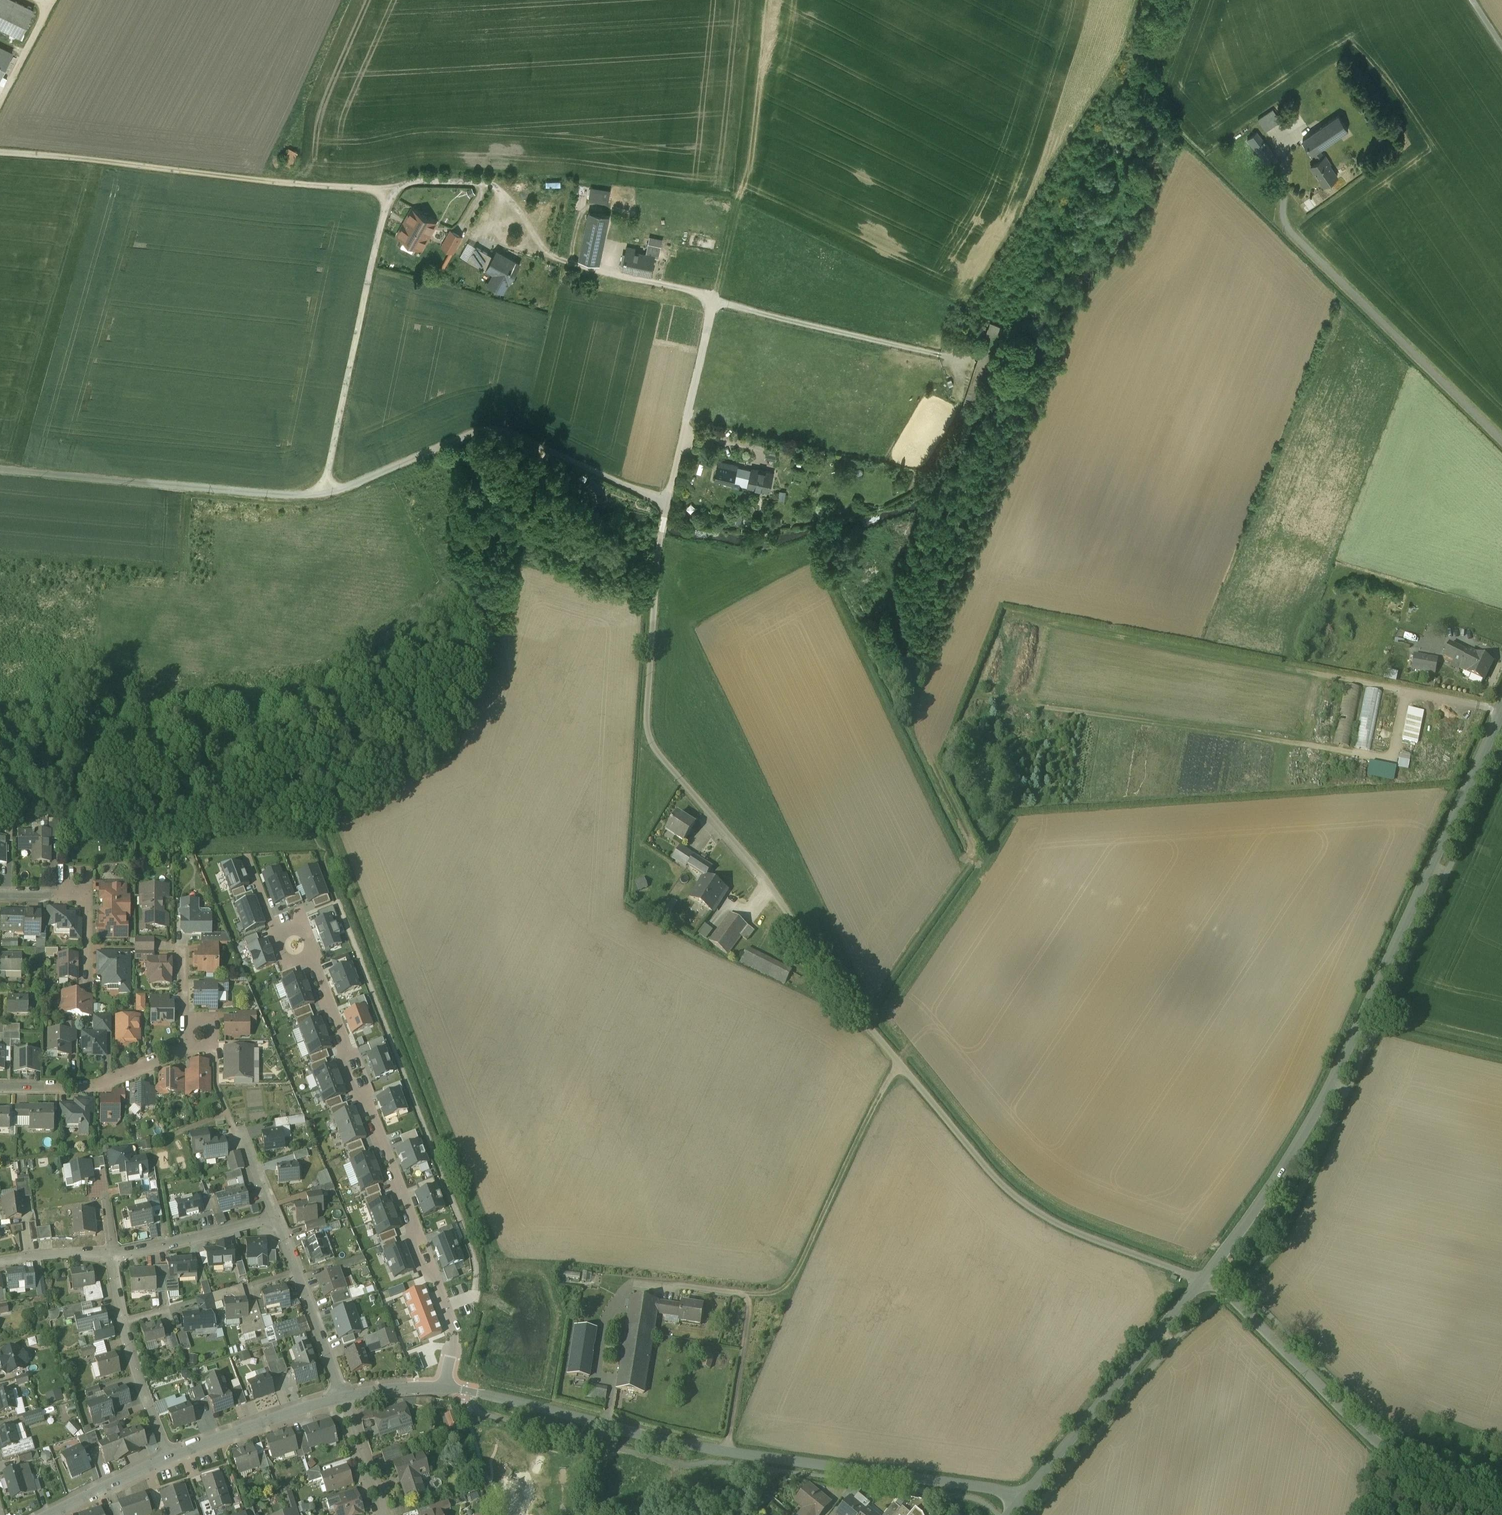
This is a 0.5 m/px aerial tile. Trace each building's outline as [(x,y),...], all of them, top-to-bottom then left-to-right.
[(11,0),(5,0),(0,10),(0,28),(20,38),(33,11),(11,0)] [(0,49),(0,84),(3,86),(7,79),(2,76),(12,55),(0,49)] [(1273,109),(1258,120),(1265,131),(1281,121),(1273,109)] [(1338,116),(1302,140),(1312,154),(1313,153),(1323,146),(1347,130),(1338,116)] [(1275,156),(1257,132),(1247,139),(1266,163),(1275,156)] [(1323,146),(1313,153),(1318,161),(1325,156),(1325,157),(1328,155),(1323,146)] [(289,149),(282,164),(291,168),(298,153),(289,149)] [(1318,161),(1311,166),(1324,186),(1337,177),(1328,165),(1330,164),(1325,157),(1325,156),(1318,161)] [(610,191),(591,188),(590,200),(608,202),(610,191)] [(437,223),(412,210),(397,236),(422,250),(437,223)] [(609,216),(590,212),(580,260),(599,264),(609,216)] [(462,237),(451,231),(442,247),(453,253),(462,237)] [(468,242),(460,256),(468,260),(486,271),(488,269),(494,257),(476,247),(468,242)] [(661,246),(648,243),(646,255),(655,257),(659,257),(661,246)] [(646,255),(635,253),(636,249),(627,247),(623,269),(651,275),(655,257),(646,255)] [(520,265),(497,252),(494,257),(488,269),(499,275),(493,285),(488,282),(487,283),(503,292),(509,281),(511,282),(520,265)] [(1003,330),(992,326),(965,403),(976,406),(1003,330)] [(740,468),(722,464),(721,468),(718,482),(736,486),(736,483),(752,486),(751,489),(771,494),(775,476),(755,472),(755,473),(739,470),(740,468)] [(585,480),(578,477),(574,484),(581,487),(585,480)] [(1468,653),(1450,644),(1444,657),(1454,662),(1462,665),(1468,653)] [(1492,663),(1468,652),(1468,653),(1462,665),(1460,670),(1471,675),(1483,681),(1484,681),(1492,663)] [(1437,660),(1415,656),(1412,670),(1434,674),(1437,660)] [(1462,665),(1454,662),(1452,667),(1459,671),(1460,670),(1462,665)] [(1483,681),(1471,675),(1468,681),(1481,687),(1483,681)] [(1360,687),(1342,684),(1331,742),(1349,746),(1360,687)] [(1383,691),(1364,688),(1353,747),(1372,750),(1383,691)] [(1424,711),(1410,709),(1404,740),(1418,743),(1424,711)] [(1409,769),(1411,755),(1401,753),(1399,767),(1409,769)] [(1370,762),(1368,777),(1396,780),(1397,765),(1370,762)] [(695,826),(677,815),(667,831),(684,843),(695,826)] [(59,820),(48,820),(48,828),(52,828),(52,841),(59,841),(59,820)] [(12,821),(3,821),(3,830),(6,830),(6,839),(6,844),(12,843),(12,821)] [(33,833),(18,833),(18,851),(33,851),(33,863),(50,863),(49,831),(33,832),(33,833)] [(693,855),(681,848),(674,859),(685,867),(693,855)] [(756,877),(713,850),(705,863),(694,857),(688,866),(705,877),(692,897),(713,911),(726,891),(741,901),(756,877)] [(241,865),(221,866),(231,892),(243,887),(249,885),(241,865)] [(327,896),(317,867),(297,874),(308,903),(312,902),(327,896)] [(279,869),(262,875),(273,905),(285,901),(294,897),(294,896),(286,876),(282,877),(279,869)] [(645,878),(637,880),(639,889),(647,887),(645,878)] [(243,887),(231,892),(234,899),(246,894),(243,887)] [(167,888),(145,888),(145,897),(141,897),(141,907),(143,907),(143,926),(148,926),(150,928),(167,928),(167,918),(164,918),(161,915),(161,903),(164,900),(167,900),(167,888)] [(124,889),(112,889),(112,890),(100,890),(100,902),(102,902),(102,914),(100,914),(100,926),(105,926),(105,938),(127,939),(127,925),(124,925),(124,918),(125,918),(126,917),(128,916),(128,914),(128,912),(127,911),(126,911),(124,910),(124,889)] [(237,905),(254,899),(252,893),(235,899),(237,905)] [(299,894),(294,896),(294,897),(285,901),(288,908),(302,903),(299,894)] [(327,896),(312,902),(315,909),(330,904),(327,896)] [(265,925),(255,898),(254,899),(237,905),(235,906),(245,932),(265,925)] [(197,902),(181,902),(181,910),(179,912),(179,917),(181,920),(181,926),(186,926),(186,928),(189,931),(191,931),(191,934),(210,934),(210,921),(204,921),(202,919),(197,919),(197,902)] [(317,913),(320,920),(331,916),(332,920),(337,918),(332,907),(317,913)] [(38,917),(31,910),(28,913),(25,913),(24,933),(24,935),(39,935),(40,917),(38,917)] [(78,915),(73,915),(73,914),(73,913),(72,912),(71,912),(71,911),(69,911),(68,911),(67,912),(67,913),(66,914),(66,915),(60,914),(59,922),(46,922),(46,926),(58,926),(58,932),(69,932),(69,939),(80,939),(80,930),(77,930),(78,915)] [(60,913),(46,912),(46,922),(59,922),(60,914),(60,913)] [(25,913),(1,913),(0,932),(24,933),(25,913)] [(754,931),(731,913),(709,941),(728,955),(742,936),(747,940),(754,931)] [(342,945),(338,935),(339,935),(335,925),(334,926),(332,920),(331,916),(320,920),(314,923),(317,930),(316,930),(319,938),(319,937),(325,952),(342,945)] [(698,933),(706,938),(713,929),(706,923),(698,933)] [(244,939),(248,948),(260,944),(256,935),(244,939)] [(2,940),(2,947),(19,947),(19,939),(2,940)] [(142,939),(135,939),(135,952),(152,952),(152,945),(142,945),(142,939)] [(275,963),(266,941),(260,944),(248,948),(256,971),(275,963)] [(218,943),(201,943),(201,951),(218,951),(218,943)] [(792,971),(748,948),(741,961),(785,984),(792,971)] [(58,949),(45,949),(45,959),(54,959),(54,956),(58,956),(58,949)] [(201,951),(198,951),(198,956),(195,956),(195,968),(198,968),(198,973),(207,973),(207,971),(213,971),(216,969),(216,960),(218,957),(218,951),(201,951)] [(120,952),(101,952),(101,966),(109,966),(109,958),(120,958),(120,952)] [(152,952),(135,952),(135,961),(148,961),(148,960),(154,960),(154,952),(152,952)] [(0,955),(0,973),(21,973),(21,955),(0,955)] [(77,955),(60,955),(60,960),(59,960),(59,976),(66,976),(66,980),(77,980),(77,968),(77,962),(77,955)] [(335,971),(351,965),(347,955),(331,961),(335,971)] [(120,958),(109,958),(109,966),(109,984),(109,987),(118,987),(118,989),(119,989),(119,993),(129,993),(129,971),(130,970),(130,965),(129,964),(129,958),(120,958)] [(154,960),(148,960),(148,961),(148,965),(147,965),(146,967),(146,969),(147,971),(148,971),(153,971),(153,984),(170,984),(170,977),(171,977),(171,976),(173,975),(173,972),(171,971),(171,960),(154,960)] [(359,988),(351,965),(335,971),(329,973),(338,996),(359,988)] [(280,974),(283,981),(297,976),(295,969),(280,974)] [(281,982),(287,997),(309,988),(306,980),(303,974),(297,976),(283,981),(281,982)] [(216,986),(195,986),(195,1006),(216,1006),(216,986)] [(309,988),(287,997),(292,1012),(309,1006),(315,1004),(312,997),(313,997),(309,988)] [(75,992),(63,992),(63,1000),(66,1004),(66,1007),(64,1009),(64,1014),(79,1014),(81,1016),(93,1016),(93,997),(85,997),(83,994),(77,994),(75,992)] [(145,996),(136,996),(136,1012),(145,1012),(145,996)] [(169,996),(152,996),(152,1005),(169,1005),(169,996)] [(28,997),(8,997),(8,1015),(17,1015),(17,1013),(26,1013),(26,1005),(28,1005),(28,997)] [(348,1003),(352,1012),(364,1007),(365,1008),(367,1007),(363,997),(348,1003)] [(152,1005),(151,1005),(151,1016),(154,1016),(154,1017),(155,1017),(155,1022),(173,1022),(173,1005),(169,1005),(152,1005)] [(295,1020),(312,1013),(309,1006),(292,1012),(295,1020)] [(365,1008),(364,1007),(352,1012),(344,1015),(351,1034),(372,1026),(365,1008)] [(295,1020),(298,1027),(315,1021),(312,1013),(295,1020)] [(111,1018),(93,1018),(93,1034),(104,1034),(104,1032),(111,1032),(111,1018)] [(138,1018),(118,1019),(118,1041),(120,1041),(122,1043),(124,1043),(127,1041),(138,1040),(138,1018)] [(238,1019),(225,1019),(225,1036),(232,1036),(232,1038),(240,1038),(240,1036),(248,1036),(248,1020),(248,1019),(238,1019)] [(298,1027),(304,1042),(327,1033),(323,1025),(320,1019),(315,1021),(298,1027)] [(77,1024),(66,1024),(66,1025),(67,1025),(67,1032),(67,1041),(69,1041),(71,1041),(77,1041),(77,1024)] [(67,1032),(49,1032),(49,1052),(58,1052),(58,1056),(69,1056),(71,1054),(71,1041),(69,1041),(67,1041),(67,1032)] [(327,1033),(304,1042),(310,1057),(326,1051),(332,1049),(329,1042),(330,1042),(327,1033)] [(93,1034),(84,1034),(84,1043),(83,1044),(82,1046),(83,1047),(83,1048),(84,1049),(85,1049),(87,1050),(88,1049),(89,1049),(90,1048),(92,1048),(92,1055),(104,1055),(104,1034),(93,1034)] [(368,1044),(372,1055),(385,1050),(385,1051),(387,1050),(382,1038),(368,1044)] [(252,1048),(225,1048),(225,1058),(227,1058),(227,1079),(235,1079),(252,1079),(252,1048)] [(34,1053),(27,1053),(27,1050),(17,1050),(17,1062),(19,1062),(19,1072),(34,1072),(34,1070),(34,1053)] [(385,1051),(385,1050),(372,1055),(367,1057),(375,1079),(393,1072),(385,1051)] [(310,1057),(312,1065),(325,1060),(329,1058),(326,1051),(310,1057)] [(310,1066),(312,1073),(328,1067),(325,1060),(312,1065),(310,1066)] [(207,1063),(191,1063),(191,1079),(191,1088),(192,1088),(199,1088),(199,1091),(200,1091),(203,1093),(209,1093),(209,1084),(209,1080),(207,1080),(207,1063)] [(312,1073),(318,1088),(341,1079),(337,1071),(334,1065),(328,1067),(312,1073)] [(175,1072),(164,1072),(161,1075),(161,1089),(164,1092),(167,1092),(170,1094),(178,1094),(178,1093),(178,1078),(178,1075),(175,1072)] [(341,1079),(318,1088),(324,1103),(325,1103),(340,1097),(346,1095),(344,1088),(341,1079)] [(383,1089),(386,1096),(400,1090),(402,1090),(399,1083),(383,1089)] [(140,1084),(138,1087),(131,1087),(131,1106),(134,1106),(140,1112),(144,1109),(147,1109),(148,1105),(148,1089),(147,1087),(143,1087),(140,1084)] [(408,1111),(400,1090),(386,1096),(376,1099),(384,1120),(408,1111)] [(125,1091),(114,1091),(114,1097),(119,1097),(119,1104),(125,1104),(125,1091)] [(114,1097),(106,1097),(106,1099),(101,1099),(101,1119),(108,1119),(108,1123),(111,1123),(114,1127),(121,1120),(119,1118),(119,1104),(119,1097),(114,1097)] [(330,1110),(343,1105),(340,1097),(325,1103),(328,1110),(330,1110)] [(330,1110),(332,1117),(349,1110),(346,1103),(343,1105),(330,1110)] [(68,1106),(59,1106),(59,1119),(68,1119),(68,1106)] [(78,1107),(78,1106),(68,1106),(68,1119),(68,1126),(79,1126),(79,1133),(88,1133),(88,1115),(88,1107),(78,1107)] [(30,1107),(15,1107),(15,1119),(30,1119),(30,1109),(30,1107)] [(332,1117),(338,1132),(361,1123),(358,1115),(357,1115),(355,1108),(349,1110),(332,1117)] [(30,1109),(30,1119),(30,1129),(44,1129),(44,1132),(53,1132),(53,1109),(30,1109)] [(9,1130),(9,1113),(0,1113),(0,1130),(9,1130)] [(300,1123),(301,1128),(306,1127),(305,1116),(289,1117),(290,1124),(300,1123)] [(361,1123),(338,1132),(344,1147),(346,1146),(361,1141),(366,1138),(364,1132),(361,1123)] [(210,1131),(190,1134),(193,1155),(204,1153),(202,1143),(208,1143),(208,1140),(211,1138),(210,1131)] [(282,1131),(262,1134),(265,1152),(284,1149),(282,1131)] [(400,1137),(404,1148),(419,1143),(415,1131),(400,1137)] [(208,1143),(202,1143),(204,1153),(205,1160),(215,1159),(215,1160),(227,1158),(227,1157),(225,1140),(208,1143)] [(349,1154),(363,1148),(361,1141),(346,1146),(349,1154)] [(428,1163),(420,1142),(419,1143),(404,1148),(396,1151),(404,1172),(428,1163)] [(129,1150),(109,1153),(111,1169),(120,1167),(119,1166),(125,1165),(124,1160),(135,1159),(135,1154),(135,1153),(136,1152),(136,1151),(136,1150),(135,1150),(135,1149),(134,1148),(133,1148),(132,1148),(131,1148),(130,1149),(129,1150)] [(346,1154),(349,1162),(366,1155),(363,1148),(349,1154),(346,1154)] [(306,1150),(293,1154),(296,1161),(308,1157),(306,1150)] [(239,1153),(227,1157),(227,1158),(228,1158),(232,1173),(240,1171),(244,1170),(239,1153)] [(349,1162),(355,1177),(378,1168),(374,1160),(372,1153),(366,1155),(349,1162)] [(135,1159),(124,1160),(125,1165),(127,1177),(139,1174),(140,1177),(141,1177),(141,1173),(147,1172),(148,1175),(146,1157),(135,1159)] [(99,1159),(88,1160),(88,1163),(90,1172),(92,1171),(100,1170),(99,1159)] [(88,1163),(74,1165),(76,1178),(73,1178),(74,1187),(85,1185),(85,1186),(87,1185),(92,1184),(91,1177),(93,1176),(92,1171),(90,1172),(88,1163)] [(297,1164),(277,1166),(279,1185),(289,1184),(288,1181),(296,1180),(296,1171),(298,1171),(297,1164)] [(378,1168),(355,1177),(361,1192),(365,1190),(378,1185),(383,1183),(381,1177),(378,1168)] [(232,1173),(225,1175),(227,1182),(242,1178),(240,1171),(232,1173)] [(29,1179),(15,1181),(17,1198),(22,1197),(22,1199),(32,1197),(29,1179)] [(417,1185),(421,1193),(436,1187),(433,1179),(417,1185)] [(332,1183),(311,1190),(313,1197),(334,1190),(332,1183)] [(131,1184),(118,1186),(120,1198),(133,1196),(131,1184)] [(365,1190),(368,1198),(380,1194),(381,1193),(378,1185),(365,1190)] [(225,1195),(208,1200),(212,1211),(214,1217),(223,1215),(222,1213),(230,1211),(229,1210),(226,1195),(245,1190),(243,1186),(239,1187),(239,1186),(224,1190),(225,1195)] [(444,1209),(436,1187),(421,1193),(415,1195),(424,1217),(444,1209)] [(245,1190),(226,1195),(229,1210),(238,1208),(238,1209),(249,1207),(245,1190)] [(158,1192),(150,1193),(153,1209),(160,1208),(158,1192)] [(364,1200),(367,1207),(382,1201),(380,1194),(368,1198),(364,1200)] [(17,1198),(4,1200),(7,1220),(22,1218),(24,1214),(22,1199),(22,1197),(17,1198)] [(197,1198),(176,1203),(179,1219),(201,1214),(197,1198)] [(367,1207),(372,1222),(395,1213),(392,1205),(391,1205),(389,1198),(382,1201),(367,1207)] [(208,1200),(201,1202),(204,1213),(212,1211),(208,1200)] [(314,1203),(294,1206),(297,1223),(305,1222),(317,1220),(314,1203)] [(149,1205),(127,1211),(131,1230),(154,1225),(149,1205)] [(93,1211),(73,1213),(75,1237),(96,1235),(93,1211)] [(395,1213),(372,1222),(378,1237),(394,1231),(400,1228),(398,1222),(395,1213)] [(323,1219),(317,1220),(305,1222),(305,1224),(307,1232),(319,1229),(325,1227),(323,1219)] [(35,1223),(28,1224),(31,1243),(38,1242),(36,1230),(35,1223)] [(325,1227),(319,1229),(321,1235),(332,1232),(330,1225),(325,1227)] [(440,1231),(443,1239),(452,1235),(454,1234),(451,1227),(440,1231)] [(49,1228),(36,1230),(38,1242),(51,1240),(49,1228)] [(381,1244),(395,1239),(397,1238),(394,1231),(378,1237),(381,1244)] [(463,1263),(452,1235),(443,1239),(432,1243),(443,1270),(454,1266),(463,1263)] [(323,1238),(304,1244),(312,1266),(330,1259),(323,1238)] [(384,1255),(385,1254),(384,1252),(398,1247),(395,1239),(381,1244),(380,1245),(384,1255)] [(265,1241),(246,1242),(247,1259),(266,1258),(267,1258),(266,1252),(265,1241)] [(218,1250),(204,1251),(205,1254),(208,1265),(209,1267),(233,1265),(232,1249),(229,1249),(229,1244),(218,1245),(218,1250)] [(413,1271),(403,1245),(398,1247),(384,1252),(385,1254),(388,1262),(387,1263),(391,1273),(392,1273),(394,1278),(413,1271)] [(274,1251),(266,1252),(267,1258),(266,1258),(267,1264),(276,1263),(274,1251)] [(208,1265),(205,1254),(199,1255),(202,1267),(208,1265)] [(168,1257),(166,1260),(167,1266),(161,1267),(164,1278),(167,1293),(178,1292),(177,1277),(196,1276),(195,1259),(176,1260),(176,1257),(168,1257)] [(350,1260),(335,1265),(337,1271),(338,1272),(339,1272),(352,1267),(350,1260)] [(242,1263),(235,1265),(239,1278),(246,1276),(242,1263)] [(454,1266),(443,1270),(447,1282),(459,1278),(454,1266)] [(161,1267),(153,1267),(153,1270),(154,1270),(155,1279),(164,1278),(161,1267)] [(92,1269),(70,1272),(73,1290),(87,1288),(88,1297),(100,1295),(99,1285),(95,1286),(92,1269)] [(153,1270),(130,1272),(131,1294),(145,1293),(145,1291),(155,1290),(155,1294),(156,1294),(155,1279),(154,1270),(153,1270)] [(24,1271),(7,1273),(9,1290),(19,1289),(25,1288),(25,1290),(34,1289),(33,1280),(32,1271),(24,1272),(24,1271)] [(339,1272),(338,1272),(337,1271),(334,1273),(341,1292),(346,1291),(345,1290),(339,1272)] [(582,1271),(581,1281),(590,1283),(592,1272),(582,1271)] [(581,1274),(563,1272),(562,1279),(580,1281),(581,1274)] [(334,1273),(318,1278),(324,1298),(330,1296),(341,1292),(334,1273)] [(164,1278),(155,1279),(156,1294),(167,1293),(164,1278)] [(43,1279),(33,1280),(34,1289),(37,1289),(38,1298),(46,1297),(43,1279)] [(207,1282),(201,1284),(204,1296),(211,1295),(207,1282)] [(242,1286),(223,1291),(225,1298),(231,1296),(237,1300),(246,1299),(242,1286)] [(270,1290),(261,1292),(263,1301),(265,1313),(266,1313),(290,1307),(285,1288),(271,1291),(270,1290)] [(341,1292),(330,1296),(334,1307),(343,1304),(351,1301),(347,1289),(345,1290),(346,1291),(341,1292)] [(404,1297),(421,1342),(440,1335),(423,1290),(404,1297)] [(223,1291),(211,1295),(213,1301),(225,1298),(223,1291)] [(100,1295),(88,1297),(90,1303),(101,1301),(100,1295)] [(204,1296),(199,1298),(201,1304),(203,1309),(205,1309),(215,1306),(213,1301),(211,1295),(204,1296)] [(659,1302),(632,1297),(627,1327),(654,1331),(657,1314),(659,1302)] [(237,1300),(224,1301),(226,1321),(242,1319),(248,1319),(246,1305),(246,1299),(237,1300)] [(263,1301),(256,1303),(261,1317),(267,1316),(266,1313),(265,1313),(263,1301)] [(682,1305),(659,1302),(657,1314),(680,1317),(682,1305)] [(256,1303),(246,1305),(248,1319),(242,1319),(242,1327),(240,1328),(243,1337),(265,1331),(261,1317),(256,1303)] [(694,1306),(683,1304),(682,1303),(680,1317),(679,1322),(680,1323),(680,1322),(701,1325),(701,1326),(704,1307),(694,1305),(694,1306)] [(215,1306),(205,1309),(203,1309),(201,1304),(198,1305),(199,1310),(201,1311),(202,1311),(202,1313),(204,1313),(210,1313),(215,1330),(221,1329),(215,1306)] [(333,1313),(345,1309),(343,1304),(334,1307),(331,1308),(333,1313)] [(81,1305),(65,1309),(67,1318),(76,1316),(83,1314),(81,1305)] [(333,1313),(331,1314),(336,1327),(356,1320),(352,1307),(345,1309),(333,1313)] [(83,1314),(76,1316),(80,1335),(93,1332),(108,1329),(107,1327),(104,1310),(83,1314)] [(202,1313),(182,1315),(184,1329),(184,1334),(186,1333),(206,1332),(204,1313),(202,1313)] [(210,1313),(204,1313),(206,1332),(206,1334),(216,1333),(215,1330),(210,1313)] [(296,1320),(272,1328),(277,1343),(284,1341),(282,1333),(299,1328),(296,1320)] [(356,1320),(336,1327),(340,1340),(342,1340),(353,1336),(361,1333),(356,1320)] [(159,1324),(141,1329),(145,1345),(156,1342),(164,1339),(159,1324)] [(596,1329),(576,1326),(568,1374),(589,1377),(596,1329)] [(108,1329),(93,1332),(96,1344),(114,1339),(111,1327),(107,1327),(108,1329)] [(654,1331),(627,1327),(617,1390),(644,1394),(654,1331)] [(299,1328),(282,1333),(284,1341),(290,1339),(301,1336),(299,1328)] [(184,1334),(184,1329),(176,1331),(183,1351),(191,1349),(186,1333),(184,1334)] [(390,1330),(378,1334),(380,1341),(382,1349),(395,1345),(390,1330)] [(174,1334),(168,1336),(172,1350),(179,1348),(174,1334)] [(378,1334),(363,1339),(366,1346),(380,1341),(378,1334)] [(301,1336),(290,1339),(294,1350),(308,1344),(305,1335),(301,1336)] [(44,1336),(37,1337),(39,1348),(46,1346),(44,1336)] [(355,1341),(353,1336),(342,1340),(344,1345),(355,1341)] [(294,1350),(293,1350),(299,1366),(299,1365),(310,1361),(314,1360),(308,1344),(294,1350)] [(93,1348),(81,1352),(82,1358),(95,1355),(93,1348)] [(268,1364),(278,1360),(274,1348),(263,1352),(268,1364)] [(361,1348),(345,1354),(352,1374),(369,1367),(361,1348)] [(2,1354),(2,1355),(0,1356),(0,1371),(1,1371),(1,1372),(6,1375),(23,1370),(17,1349),(2,1354)] [(242,1363),(252,1359),(249,1351),(238,1354),(242,1363)] [(115,1355),(95,1360),(100,1378),(120,1372),(115,1355)] [(714,1358),(704,1355),(700,1366),(710,1369),(714,1358)] [(282,1360),(275,1363),(280,1375),(287,1372),(282,1360)] [(310,1361),(299,1365),(299,1366),(290,1369),(296,1385),(317,1379),(310,1361)] [(275,1363),(267,1366),(272,1378),(280,1375),(275,1363)] [(221,1375),(206,1380),(206,1381),(209,1380),(211,1386),(209,1386),(213,1398),(228,1392),(227,1392),(221,1375)] [(26,1376),(15,1379),(17,1386),(28,1383),(26,1376)] [(267,1377),(247,1383),(253,1399),(261,1396),(261,1397),(273,1393),(267,1377)] [(608,1388),(588,1385),(586,1397),(606,1400),(608,1388)] [(98,1387),(86,1391),(88,1398),(100,1394),(98,1387)] [(201,1387),(193,1390),(197,1401),(205,1399),(201,1387)] [(240,1387),(233,1390),(239,1406),(246,1404),(240,1387)] [(117,1388),(104,1392),(107,1402),(110,1409),(111,1409),(123,1405),(122,1403),(129,1400),(125,1388),(118,1391),(117,1388)] [(0,1393),(0,1413),(15,1410),(10,1390),(0,1393)] [(49,1393),(51,1403),(64,1400),(61,1390),(49,1393)] [(193,1390),(187,1392),(191,1404),(197,1401),(193,1390)] [(213,1398),(209,1399),(214,1414),(225,1411),(225,1410),(232,1407),(228,1392),(213,1398)] [(426,1398),(416,1399),(414,1406),(430,1409),(432,1399),(426,1398)] [(102,1400),(87,1406),(94,1425),(109,1419),(113,1417),(111,1409),(110,1409),(107,1402),(103,1404),(102,1400)] [(188,1405),(168,1413),(173,1429),(184,1425),(185,1425),(194,1422),(188,1405)] [(404,1405),(374,1415),(380,1436),(410,1426),(404,1405)] [(127,1412),(117,1416),(119,1422),(128,1417),(127,1412)] [(27,1414),(17,1417),(19,1425),(30,1422),(27,1414)] [(453,1414),(446,1416),(450,1429),(457,1426),(453,1414)] [(117,1416),(113,1417),(109,1419),(111,1425),(119,1422),(117,1416)] [(74,1436),(82,1428),(74,1420),(66,1427),(74,1436)] [(330,1421),(303,1429),(305,1434),(309,1448),(310,1448),(335,1440),(336,1442),(337,1442),(336,1440),(337,1440),(336,1437),(335,1437),(330,1421)] [(119,1424),(104,1430),(107,1436),(115,1433),(116,1435),(123,1433),(119,1424)] [(0,1431),(0,1442),(2,1450),(2,1451),(20,1445),(19,1443),(17,1436),(14,1437),(11,1427),(0,1431)] [(116,1435),(116,1436),(123,1455),(147,1445),(140,1428),(128,1433),(127,1431),(123,1433),(116,1435)] [(291,1431),(266,1439),(272,1460),(295,1452),(297,1451),(293,1439),(291,1431)] [(95,1432),(85,1436),(89,1447),(98,1443),(95,1432)] [(115,1433),(107,1436),(108,1441),(99,1445),(106,1463),(116,1459),(115,1458),(123,1455),(116,1436),(116,1435),(115,1433)] [(305,1434),(297,1437),(298,1438),(304,1456),(312,1453),(310,1448),(309,1448),(305,1434)] [(85,1436),(77,1438),(83,1450),(89,1447),(85,1436)] [(304,1456),(298,1438),(293,1439),(297,1451),(295,1452),(297,1459),(304,1457),(304,1456)] [(31,1439),(19,1443),(20,1445),(2,1451),(1,1451),(4,1461),(18,1456),(30,1453),(35,1451),(31,1439)] [(400,1445),(382,1451),(386,1464),(393,1461),(404,1458),(400,1445)] [(252,1446),(232,1453),(238,1473),(259,1466),(256,1457),(252,1446)] [(80,1449),(61,1458),(71,1478),(81,1473),(90,1469),(80,1449)] [(30,1453),(18,1456),(20,1464),(32,1460),(30,1453)] [(264,1455),(256,1457),(259,1466),(260,1471),(269,1468),(264,1455)] [(421,1455),(405,1460),(404,1458),(393,1461),(400,1483),(401,1483),(407,1500),(425,1494),(419,1476),(427,1474),(421,1455)] [(321,1475),(320,1475),(322,1479),(326,1492),(352,1484),(347,1467),(321,1475)] [(319,1468),(309,1471),(307,1473),(306,1474),(309,1483),(322,1479),(320,1475),(321,1475),(319,1468)] [(18,1469),(4,1473),(12,1500),(27,1494),(21,1478),(18,1469)] [(31,1475),(21,1478),(27,1494),(36,1491),(31,1475)] [(213,1477),(202,1481),(209,1502),(209,1504),(228,1498),(221,1475),(219,1475),(213,1477)] [(810,1486),(800,1498),(808,1506),(800,1514),(821,1514),(831,1503),(810,1486)] [(161,1495),(167,1514),(188,1514),(192,1514),(183,1487),(161,1495)] [(862,1491),(850,1489),(842,1498),(847,1501),(851,1497),(854,1500),(862,1491)] [(337,1495),(341,1506),(334,1509),(336,1514),(360,1514),(363,1514),(358,1499),(357,1499),(356,1496),(354,1497),(352,1491),(337,1495)] [(291,1493),(282,1496),(287,1511),(296,1508),(291,1493)] [(119,1502),(119,1503),(123,1514),(149,1514),(151,1514),(145,1494),(119,1502)] [(851,1497),(847,1501),(837,1514),(838,1514),(862,1514),(866,1510),(854,1500),(851,1497)] [(228,1498),(209,1504),(212,1512),(213,1512),(231,1506),(228,1498)] [(200,1505),(203,1514),(214,1514),(213,1512),(212,1512),(209,1504),(209,1502),(200,1505)] [(110,1506),(112,1514),(123,1514),(119,1503),(110,1506)] [(884,1514),(896,1514),(901,1509),(894,1503),(884,1514)] [(310,1504),(298,1507),(300,1512),(311,1510),(310,1504)] [(896,1514),(910,1514),(911,1513),(903,1507),(901,1509),(896,1514)]
